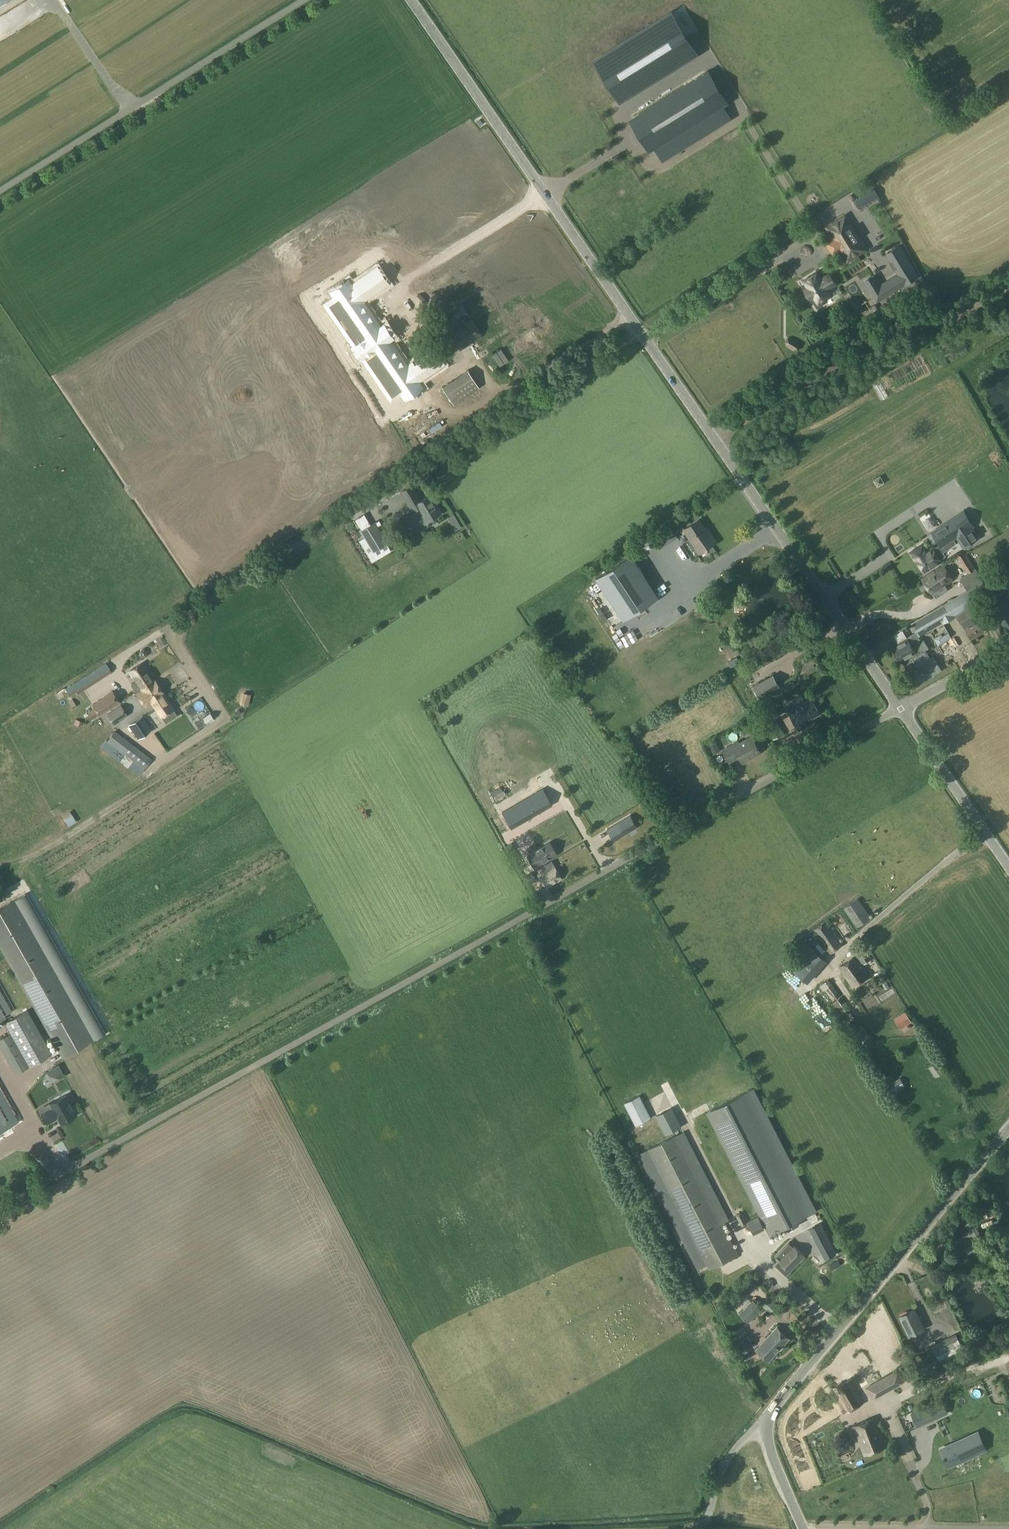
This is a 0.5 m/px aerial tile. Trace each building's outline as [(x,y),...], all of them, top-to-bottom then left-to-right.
[(590,60),(615,103),(697,54),(671,12),(590,60)] [(724,101),(707,75),(634,120),(651,146),(724,101)] [(874,190),(855,201),(860,209),(880,199),(874,190)] [(828,227),(848,259),(866,248),(847,215),(828,227)] [(867,292),(874,304),(905,284),(919,276),(900,244),(885,253),(897,273),(881,283),(875,273),(863,280),(869,291),(867,292)] [(436,367),(427,354),(409,366),(364,300),(387,284),(376,268),(330,299),(395,395),(436,367)] [(817,272),(804,280),(806,284),(807,284),(809,287),(805,289),(811,299),(811,298),(817,308),(824,304),(822,301),(831,295),(827,289),(830,287),(835,283),(830,274),(824,277),(821,279),(817,272)] [(467,316),(469,315),(463,306),(451,314),(457,323),(459,322),(462,327),(450,335),(460,349),(482,334),(472,320),(471,321),(467,316)] [(851,312),(839,319),(844,329),(856,322),(851,312)] [(505,344),(509,351),(533,340),(529,333),(505,344)] [(785,342),(787,346),(795,351),(799,351),(802,346),(801,343),(792,337),(788,338),(785,342)] [(448,404),(474,389),(463,370),(437,386),(448,404)] [(418,509),(426,522),(440,513),(430,495),(421,501),(412,485),(400,492),(413,512),(418,509)] [(964,511),(942,525),(932,532),(938,541),(940,544),(941,546),(953,539),(957,536),(964,547),(978,538),(971,527),(973,525),(964,511)] [(918,527),(932,524),(929,514),(915,518),(918,527)] [(375,516),(363,524),(378,549),(391,541),(375,516)] [(684,529),(700,553),(717,541),(711,533),(709,534),(699,519),(684,529)] [(461,526),(458,521),(452,525),(455,530),(461,526)] [(668,543),(678,537),(671,526),(661,532),(668,543)] [(917,559),(925,571),(940,561),(932,549),(926,552),(922,546),(911,553),(916,560),(917,559)] [(956,554),(962,564),(969,560),(966,554),(956,554)] [(630,555),(599,576),(626,618),(658,597),(630,555)] [(947,590),(945,585),(953,580),(943,565),(922,579),(932,594),(934,592),(936,597),(947,590)] [(961,578),(968,591),(973,588),(979,599),(990,593),(975,569),(968,573),(961,578)] [(992,592),(1004,585),(999,576),(987,583),(992,592)] [(579,589),(586,597),(589,594),(583,586),(579,589)] [(944,605),(951,618),(980,602),(979,599),(973,588),(968,591),(944,605)] [(984,597),(988,605),(997,600),(993,592),(984,597)] [(1005,628),(1008,626),(1008,599),(994,607),(1005,628)] [(932,629),(951,618),(944,605),(922,617),(927,625),(929,624),(932,629)] [(971,637),(984,630),(976,616),(961,624),(965,630),(966,629),(971,637)] [(919,637),(932,629),(929,624),(927,625),(922,617),(911,623),(919,637)] [(938,645),(952,637),(949,632),(943,636),(941,634),(934,638),(938,645)] [(903,660),(918,684),(928,678),(934,677),(933,675),(941,670),(934,658),(931,659),(926,651),(929,649),(924,640),(920,642),(915,635),(908,639),(907,638),(892,647),(901,661),(903,660)] [(805,664),(810,674),(816,670),(811,661),(805,664)] [(136,691),(154,680),(143,662),(130,671),(137,681),(131,685),(136,691)] [(78,694),(110,672),(105,664),(72,684),(78,694)] [(771,676),(752,687),(761,703),(771,697),(767,692),(777,686),(771,676)] [(145,707),(152,703),(165,725),(177,717),(164,695),(154,680),(136,691),(145,707)] [(172,695),(167,697),(173,708),(185,702),(176,686),(169,689),(172,695)] [(92,703),(99,714),(119,701),(112,690),(92,703)] [(808,718),(819,712),(812,699),(805,703),(804,700),(790,708),(793,714),(791,715),(799,730),(811,724),(808,718)] [(107,713),(113,723),(127,715),(120,705),(107,713)] [(430,707),(425,711),(433,722),(438,719),(430,707)] [(207,724),(214,719),(210,713),(203,718),(207,724)] [(151,729),(142,715),(129,725),(138,738),(151,729)] [(518,791),(528,786),(513,755),(499,763),(480,724),(461,734),(480,772),(485,769),(504,808),(521,799),(518,791)] [(783,733),(779,726),(770,731),(774,738),(783,733)] [(107,741),(110,744),(104,752),(113,758),(119,750),(144,769),(151,761),(113,732),(107,741)] [(743,763),(762,753),(753,737),(740,744),(739,743),(724,751),(730,763),(740,758),(743,763)] [(542,788),(502,812),(511,828),(520,823),(520,821),(542,808),(543,810),(552,805),(542,788)] [(613,839),(636,826),(630,816),(607,829),(613,839)] [(531,826),(523,828),(526,836),(534,834),(531,826)] [(948,841),(935,845),(937,850),(949,846),(948,841)] [(544,862),(543,861),(556,853),(550,842),(537,849),(535,846),(528,849),(531,853),(527,855),(534,868),(544,862)] [(543,871),(538,875),(546,888),(561,879),(551,861),(541,867),(543,871)] [(862,925),(875,915),(862,897),(848,906),(862,925)] [(65,1057),(92,1041),(12,901),(0,907),(0,943),(65,1057)] [(843,945),(827,921),(812,931),(828,955),(843,945)] [(805,941),(796,951),(803,957),(792,969),(808,983),(826,959),(805,941)] [(870,959),(864,949),(855,955),(856,956),(839,967),(853,987),(870,975),(861,963),(863,961),(864,963),(870,959)] [(880,971),(874,975),(878,983),(885,978),(880,971)] [(28,1010),(6,1022),(10,1030),(30,1066),(52,1054),(28,1010)] [(895,1022),(900,1031),(912,1024),(904,1013),(896,1018),(897,1020),(895,1022)] [(10,1030),(0,1035),(0,1046),(16,1074),(30,1066),(10,1030)] [(937,1062),(928,1068),(935,1078),(944,1072),(937,1062)] [(906,1087),(900,1077),(894,1080),(891,1076),(884,1080),(893,1094),(906,1087)] [(748,1092),(707,1113),(769,1235),(786,1226),(788,1230),(793,1227),(791,1223),(810,1214),(748,1092)] [(52,1107),(41,1113),(47,1123),(55,1119),(53,1117),(56,1115),(61,1123),(76,1114),(75,1112),(76,1111),(73,1106),(72,1106),(65,1095),(50,1104),(52,1107)] [(636,1125),(651,1118),(640,1095),(625,1103),(636,1125)] [(666,1134),(681,1126),(672,1107),(656,1115),(666,1134)] [(10,1126),(0,1108),(0,1132),(10,1126)] [(722,1223),(729,1219),(684,1132),(677,1135),(648,1149),(709,1269),(738,1254),(722,1223)] [(982,1196),(972,1203),(981,1215),(989,1210),(985,1204),(987,1203),(982,1196)] [(966,1224),(971,1231),(962,1237),(966,1243),(975,1237),(977,1241),(984,1237),(972,1219),(966,1224)] [(748,1233),(757,1229),(754,1222),(745,1226),(748,1233)] [(820,1223),(810,1229),(821,1252),(832,1246),(820,1223)] [(789,1242),(776,1256),(780,1261),(776,1265),(786,1274),(789,1270),(798,1261),(800,1262),(803,1259),(802,1257),(804,1255),(794,1246),(789,1242)] [(931,1292),(935,1288),(918,1268),(914,1271),(931,1292)] [(748,1325),(761,1311),(748,1299),(744,1299),(742,1302),(742,1306),(746,1310),(745,1311),(741,1308),(738,1311),(742,1314),(739,1317),(748,1325)] [(910,1335),(925,1328),(915,1308),(900,1316),(910,1335)] [(757,1352),(769,1363),(789,1340),(788,1339),(781,1332),(780,1333),(777,1330),(757,1352)] [(742,1355),(753,1350),(744,1332),(733,1337),(742,1355)] [(955,1348),(962,1345),(957,1335),(951,1338),(950,1336),(932,1345),(941,1365),(952,1359),(951,1358),(958,1354),(955,1348)] [(872,1398),(894,1386),(888,1376),(867,1388),(867,1389),(872,1398)] [(847,1413),(865,1402),(851,1377),(833,1388),(847,1413)] [(948,1412),(942,1400),(922,1409),(927,1422),(948,1412)] [(864,1455),(887,1445),(876,1417),(853,1427),(864,1455)] [(822,1438),(828,1433),(823,1426),(817,1430),(822,1438)] [(968,1436),(938,1449),(946,1465),(956,1461),(956,1462),(964,1458),(964,1456),(975,1451),(968,1436)]
